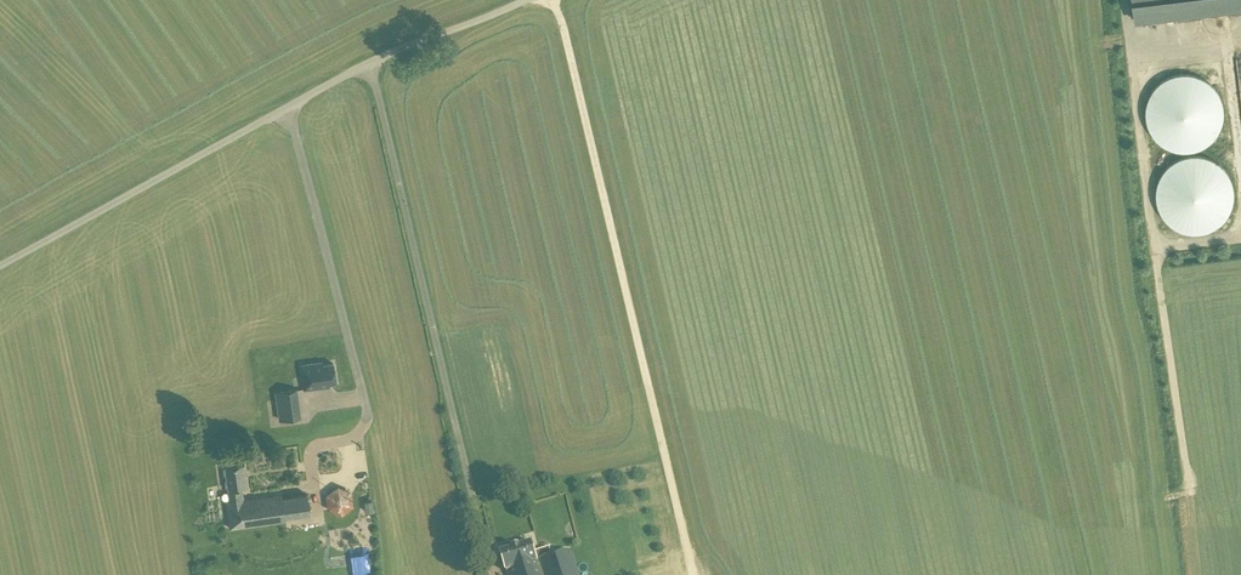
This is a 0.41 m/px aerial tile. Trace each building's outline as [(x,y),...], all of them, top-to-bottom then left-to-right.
[(1137,20),(1240,7),(1240,0),(1135,0),(1137,20)] [(1203,212),(1218,217),(1230,179),(1219,175),(1217,180),(1205,177),(1202,188),(1199,187),(1196,197),(1207,200),(1203,212)] [(323,364),(322,362),(301,364),(305,389),(329,385),(329,383),(336,382),(333,363),(323,364)] [(279,420),(301,417),(298,389),(275,392),(279,420)] [(226,503),(229,528),(286,521),(285,518),(309,515),(307,495),(283,498),(282,493),(244,498),(242,488),(248,487),(245,464),(224,467),(227,490),(230,490),(232,502),(226,503)] [(341,514),(353,505),(351,491),(337,486),(325,494),(327,509),(341,514)] [(366,511),(373,510),(372,500),(365,501),(366,511)] [(606,539),(568,551),(566,544),(556,547),(559,555),(552,557),(549,549),(535,554),(531,543),(500,554),(507,572),(508,574),(579,574),(577,569),(612,558),(606,539)]
